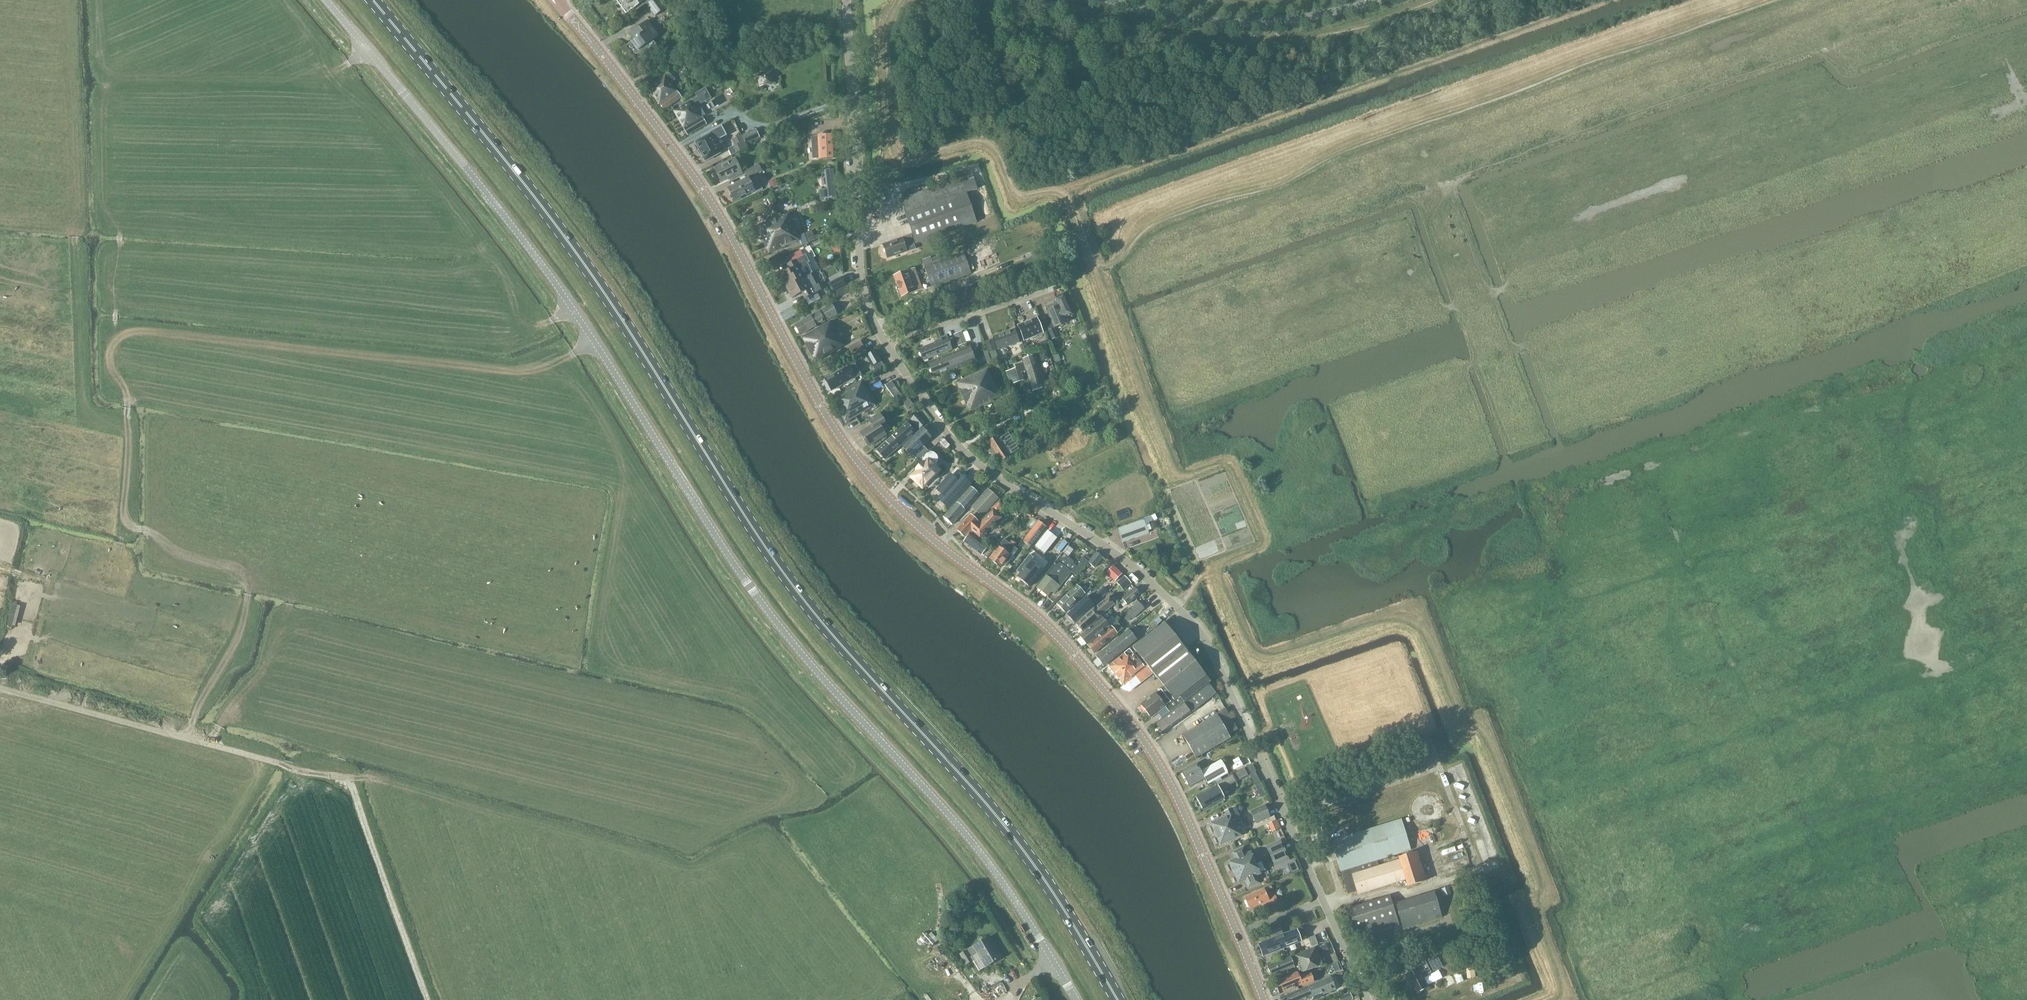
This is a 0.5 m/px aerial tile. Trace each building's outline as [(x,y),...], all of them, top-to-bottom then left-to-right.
[(645,0),(623,0),(618,3),(627,14),(645,0)] [(654,18),(665,9),(659,0),(654,0),(645,7),(654,18)] [(637,60),(656,46),(653,41),(658,37),(647,22),(631,34),(635,39),(626,46),(637,60)] [(755,77),(759,89),(775,84),(773,72),(755,77)] [(664,111),(682,98),(671,83),(674,80),(669,73),(648,89),(664,111)] [(692,101),(674,112),(688,136),(707,124),(703,118),(706,116),(700,107),(697,109),(692,101)] [(705,162),(720,155),(714,143),(727,136),(722,126),(701,137),(703,141),(696,144),(705,162)] [(746,144),(759,138),(755,130),(742,135),(746,144)] [(818,137),(812,137),(813,148),(819,148),(819,160),(835,159),(834,135),(818,136),(818,137)] [(733,155),(747,148),(742,136),(734,139),(734,140),(732,141),(735,146),(730,148),(733,155)] [(733,177),(742,173),(743,172),(736,159),(715,169),(721,181),(732,175),(733,177)] [(746,179),(749,178),(761,172),(758,166),(743,173),(746,179)] [(827,189),(820,190),(820,199),(828,198),(828,199),(837,198),(834,170),(825,171),(827,189)] [(917,245),(977,223),(966,194),(978,191),(972,175),(961,179),(901,200),(917,245)] [(749,178),(746,179),(729,187),(735,200),(754,191),(755,192),(762,189),(756,177),(750,180),(749,178)] [(777,180),(769,183),(771,188),(779,186),(777,180)] [(774,206),(767,208),(771,217),(778,215),(774,206)] [(798,237),(788,213),(762,224),(761,222),(756,225),(769,254),(800,240),(802,247),(819,240),(817,236),(814,237),(812,232),(798,237)] [(887,259),(907,252),(903,238),(882,246),(887,259)] [(971,273),(963,252),(933,263),(931,258),(922,261),(924,267),(925,267),(932,287),(971,273)] [(792,269),(780,275),(786,287),(804,277),(811,274),(812,273),(808,264),(810,263),(806,255),(804,256),(790,264),(792,269)] [(915,269),(895,277),(902,297),(923,289),(915,269)] [(804,277),(786,287),(792,299),(805,292),(808,298),(821,291),(818,285),(817,286),(811,274),(804,277)] [(841,278),(828,284),(833,293),(846,286),(841,278)] [(848,286),(843,289),(846,295),(851,292),(848,286)] [(1052,340),(1057,338),(1056,333),(1054,329),(1067,324),(1065,320),(1073,316),(1065,295),(1055,299),(1057,303),(1045,308),(1047,312),(1046,312),(1054,329),(1048,331),(1050,335),(1052,340)] [(837,314),(849,308),(847,303),(835,309),(832,305),(795,326),(801,336),(837,314)] [(816,362),(846,345),(831,320),(802,337),(816,362)] [(1041,327),(1038,320),(1019,328),(1024,341),(1045,332),(1043,327),(1041,327)] [(998,351),(1019,343),(1014,329),(993,337),(998,351)] [(955,338),(958,346),(966,343),(963,335),(962,332),(954,335),(955,338)] [(924,362),(952,350),(947,338),(919,350),(924,362)] [(855,360),(867,354),(864,348),(860,341),(848,347),(855,360)] [(934,377),(976,360),(970,347),(929,364),(934,377)] [(998,359),(996,351),(990,353),(992,361),(998,359)] [(872,368),(881,363),(875,352),(866,357),(872,368)] [(1047,352),(1040,355),(1042,362),(1049,359),(1047,352)] [(1009,354),(1000,356),(1002,363),(1011,360),(1009,354)] [(1044,388),(1034,356),(1022,360),(1023,363),(1014,366),(1015,370),(1006,373),(1011,384),(1024,380),(1021,373),(1027,372),(1033,391),(1044,388)] [(832,391),(855,378),(849,367),(826,380),(832,391)] [(969,412),(994,401),(994,400),(1000,397),(988,369),(956,383),(969,412)] [(865,388),(862,383),(863,383),(862,381),(832,397),(846,422),(871,409),(870,408),(876,404),(867,388),(865,388)] [(908,399),(904,402),(909,408),(913,405),(908,398),(908,399)] [(869,446),(887,435),(881,426),(886,423),(881,414),(870,421),(873,426),(861,433),(869,446)] [(926,423),(917,414),(910,420),(910,419),(907,422),(907,423),(877,451),(885,460),(915,432),(914,430),(917,427),(919,429),(926,423)] [(912,457),(932,438),(923,428),(903,447),(912,457)] [(997,435),(987,441),(992,449),(990,450),(992,454),(1013,440),(1008,433),(999,438),(997,435)] [(1045,437),(1034,443),(1036,448),(1048,442),(1045,437)] [(1013,440),(992,454),(994,457),(997,455),(1001,462),(1011,456),(1010,455),(1019,449),(1013,440)] [(923,487),(938,471),(934,467),(936,466),(937,464),(938,461),(937,457),(934,454),(929,453),(925,456),(922,459),(922,464),(916,470),(918,472),(913,477),(923,487)] [(947,478),(937,489),(942,494),(938,498),(949,508),(971,484),(960,474),(952,483),(947,478)] [(952,525),(979,496),(971,488),(944,518),(952,525)] [(982,517),(998,499),(988,490),(972,508),(982,517)] [(981,539),(1001,518),(997,514),(1005,505),(1001,501),(979,524),(971,516),(958,531),(965,538),(971,531),(981,539)] [(1119,529),(1119,531),(1123,543),(1149,533),(1145,520),(1119,529)] [(1030,548),(1031,547),(1044,529),(1046,527),(1038,521),(1022,541),(1030,548)] [(1047,531),(1035,547),(1044,554),(1057,539),(1047,531)] [(987,558),(992,551),(970,535),(965,541),(987,558)] [(1001,568),(1003,564),(1006,566),(1018,550),(1004,540),(998,548),(989,560),(1001,568)] [(1093,572),(1101,562),(1095,557),(1086,566),(1093,572)] [(1078,575),(1084,567),(1088,562),(1082,558),(1078,563),(1079,564),(1076,568),(1074,566),(1073,563),(1068,558),(1060,560),(1058,562),(1037,588),(1048,596),(1051,592),(1054,595),(1061,587),(1060,586),(1070,573),(1076,578),(1078,575)] [(1115,583),(1122,575),(1113,567),(1106,574),(1115,583)] [(1116,584),(1117,584),(1121,590),(1129,582),(1125,577),(1116,584)] [(1085,583),(1080,588),(1077,585),(1057,605),(1065,613),(1085,593),(1085,594),(1090,589),(1085,583)] [(1075,623),(1106,592),(1102,588),(1089,602),(1085,598),(1067,615),(1075,623)] [(1128,606),(1141,595),(1135,588),(1122,599),(1128,606)] [(1084,632),(1114,605),(1108,597),(1094,609),(1077,624),(1084,632)] [(1132,620),(1145,609),(1139,603),(1135,606),(1126,613),(1132,620)] [(1087,645),(1110,627),(1106,621),(1109,619),(1106,615),(1103,618),(1103,619),(1081,637),(1087,645)] [(1143,619),(1138,623),(1142,628),(1147,623),(1143,619)] [(1094,654),(1094,653),(1121,631),(1114,623),(1110,627),(1087,645),(1094,654)] [(1153,674),(1185,649),(1165,624),(1133,649),(1153,674)] [(1112,643),(1120,653),(1136,640),(1128,630),(1112,643)] [(1120,653),(1112,643),(1096,656),(1104,666),(1120,653)] [(1153,674),(1133,649),(1132,648),(1129,650),(1130,651),(1109,667),(1124,686),(1121,689),(1122,690),(1122,691),(1124,692),(1125,692),(1126,692),(1129,692),(1130,692),(1132,691),(1140,684),(1151,676),(1153,674)] [(1185,649),(1153,674),(1173,700),(1175,701),(1179,698),(1183,702),(1184,702),(1208,684),(1210,682),(1185,649)] [(1208,684),(1184,702),(1192,712),(1205,702),(1216,693),(1212,688),(1208,684)] [(1164,688),(1141,705),(1151,718),(1167,705),(1172,711),(1183,702),(1179,698),(1175,701),(1173,700),(1164,688)] [(1163,733),(1190,713),(1183,703),(1156,724),(1163,733)] [(1190,749),(1195,758),(1230,738),(1216,716),(1182,736),(1190,749)] [(1229,772),(1221,760),(1201,771),(1197,763),(1182,772),(1190,786),(1205,778),(1208,784),(1229,772)] [(1252,764),(1243,769),(1244,769),(1247,776),(1256,771),(1252,764)] [(1216,787),(1196,798),(1203,810),(1224,798),(1220,791),(1236,782),(1247,776),(1244,769),(1232,775),(1215,785),(1216,787)] [(1267,812),(1265,806),(1251,812),(1254,817),(1267,812)] [(1211,823),(1216,834),(1238,824),(1235,819),(1239,817),(1235,807),(1225,812),(1227,816),(1211,823)] [(1267,812),(1254,817),(1256,824),(1270,817),(1267,812)] [(1273,822),(1269,824),(1273,833),(1277,831),(1281,829),(1277,820),(1273,822)] [(1341,872),(1377,861),(1411,851),(1402,821),(1332,842),(1341,872)] [(1238,824),(1216,834),(1221,846),(1243,836),(1238,824)] [(1271,857),(1285,851),(1282,845),(1269,851),(1271,857)] [(1234,873),(1256,863),(1251,852),(1247,854),(1244,848),(1233,853),(1236,859),(1229,862),(1234,873)] [(1285,851),(1271,857),(1274,863),(1287,857),(1285,851)] [(1364,865),(1341,872),(1348,894),(1357,892),(1358,896),(1405,881),(1407,881),(1409,887),(1409,888),(1422,884),(1422,883),(1426,881),(1423,870),(1417,852),(1413,853),(1413,854),(1399,858),(1400,860),(1399,861),(1366,871),(1364,865)] [(1299,871),(1295,861),(1291,863),(1288,865),(1292,874),(1296,872),(1299,871)] [(1256,863),(1234,873),(1239,884),(1246,881),(1249,887),(1259,883),(1256,876),(1261,874),(1256,863)] [(1278,902),(1271,887),(1245,898),(1251,909),(1262,904),(1264,908),(1278,902)] [(1449,888),(1442,890),(1444,897),(1451,895),(1449,888)] [(1403,930),(1442,918),(1434,892),(1395,904),(1403,930)] [(1357,938),(1398,926),(1389,896),(1348,909),(1357,938)] [(1271,938),(1283,933),(1279,924),(1267,929),(1271,938)] [(1263,956),(1301,941),(1301,940),(1307,938),(1302,926),(1259,944),(1263,956)] [(977,953),(986,968),(999,959),(992,947),(994,946),(989,938),(969,949),(969,950),(961,956),(966,965),(974,961),(971,956),(977,953)] [(1328,951),(1326,945),(1316,948),(1315,946),(1294,955),(1293,955),(1293,956),(1290,957),(1267,966),(1272,977),(1295,967),(1295,968),(1298,966),(1301,973),(1323,964),(1319,954),(1324,953),(1328,951)] [(1433,972),(1442,967),(1437,956),(1428,960),(1433,972)] [(1415,994),(1427,987),(1422,977),(1431,973),(1425,962),(1413,969),(1414,972),(1406,976),(1415,994)] [(1338,965),(1333,968),(1335,973),(1341,971),(1338,965)] [(1315,983),(1310,973),(1301,976),(1299,977),(1298,973),(1274,982),(1279,994),(1298,987),(1297,984),(1302,982),(1305,988),(1315,983)] [(1336,990),(1331,978),(1281,998),(1281,999),(1306,999),(1313,997),(1313,999),(1336,990)]
